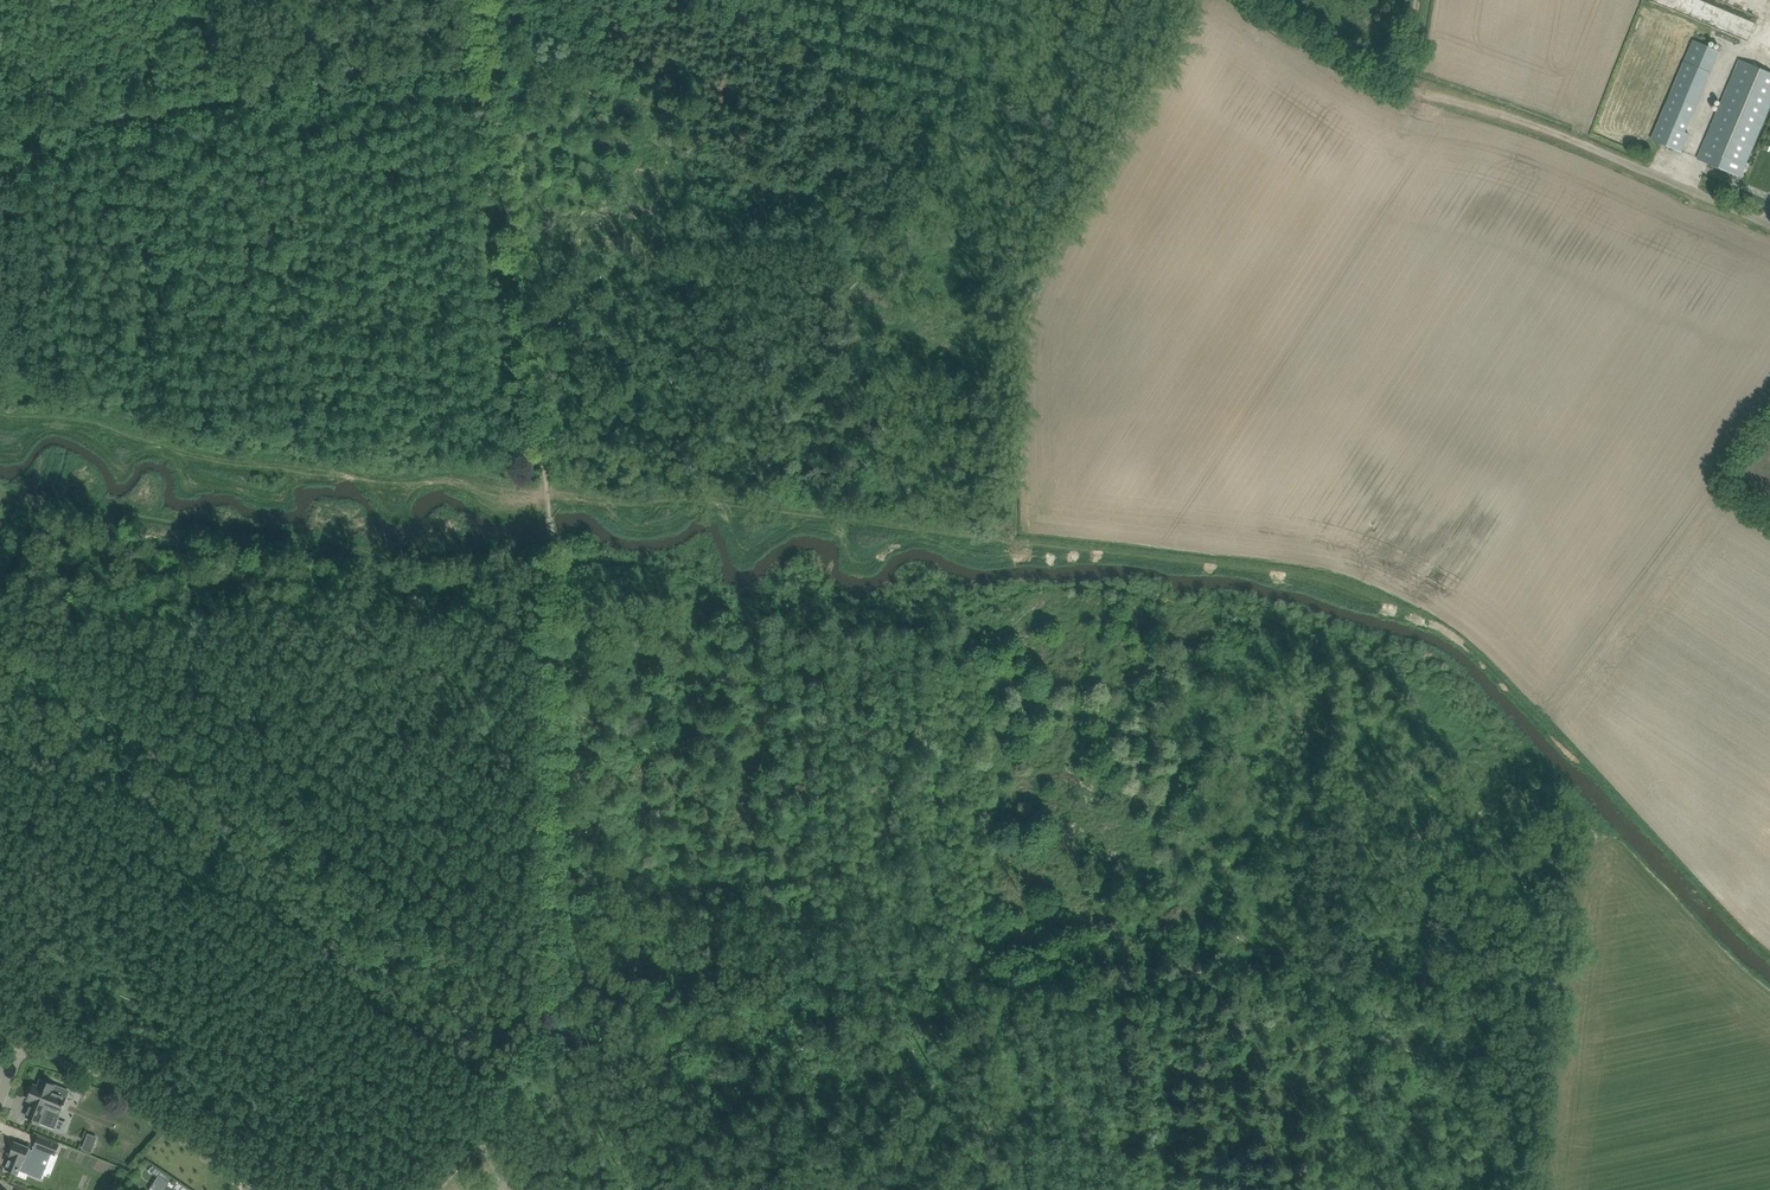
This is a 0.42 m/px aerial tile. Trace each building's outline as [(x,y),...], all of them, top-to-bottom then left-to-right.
[(1671,96),(1652,139),(1682,151),(1690,134),(1686,132),(1720,51),(1694,40),(1685,61),(1671,96)] [(1703,147),(1698,158),(1741,176),(1769,108),(1769,72),(1740,59),(1703,147)] [(68,1090),(42,1079),(39,1087),(33,1085),(32,1088),(30,1087),(27,1095),(29,1096),(28,1099),(33,1101),(27,1117),(53,1127),(60,1112),(61,1112),(63,1106),(64,1107),(65,1104),(64,1104),(66,1098),(65,1098),(68,1090)] [(89,1134),(84,1149),(91,1152),(97,1137),(89,1134)] [(11,1156),(6,1169),(17,1173),(19,1168),(25,1171),(25,1172),(41,1178),(46,1167),(40,1164),(43,1156),(49,1159),(51,1152),(56,1154),(59,1145),(38,1136),(34,1146),(35,1146),(33,1151),(29,1149),(29,1148),(15,1142),(10,1156),(11,1156)]
